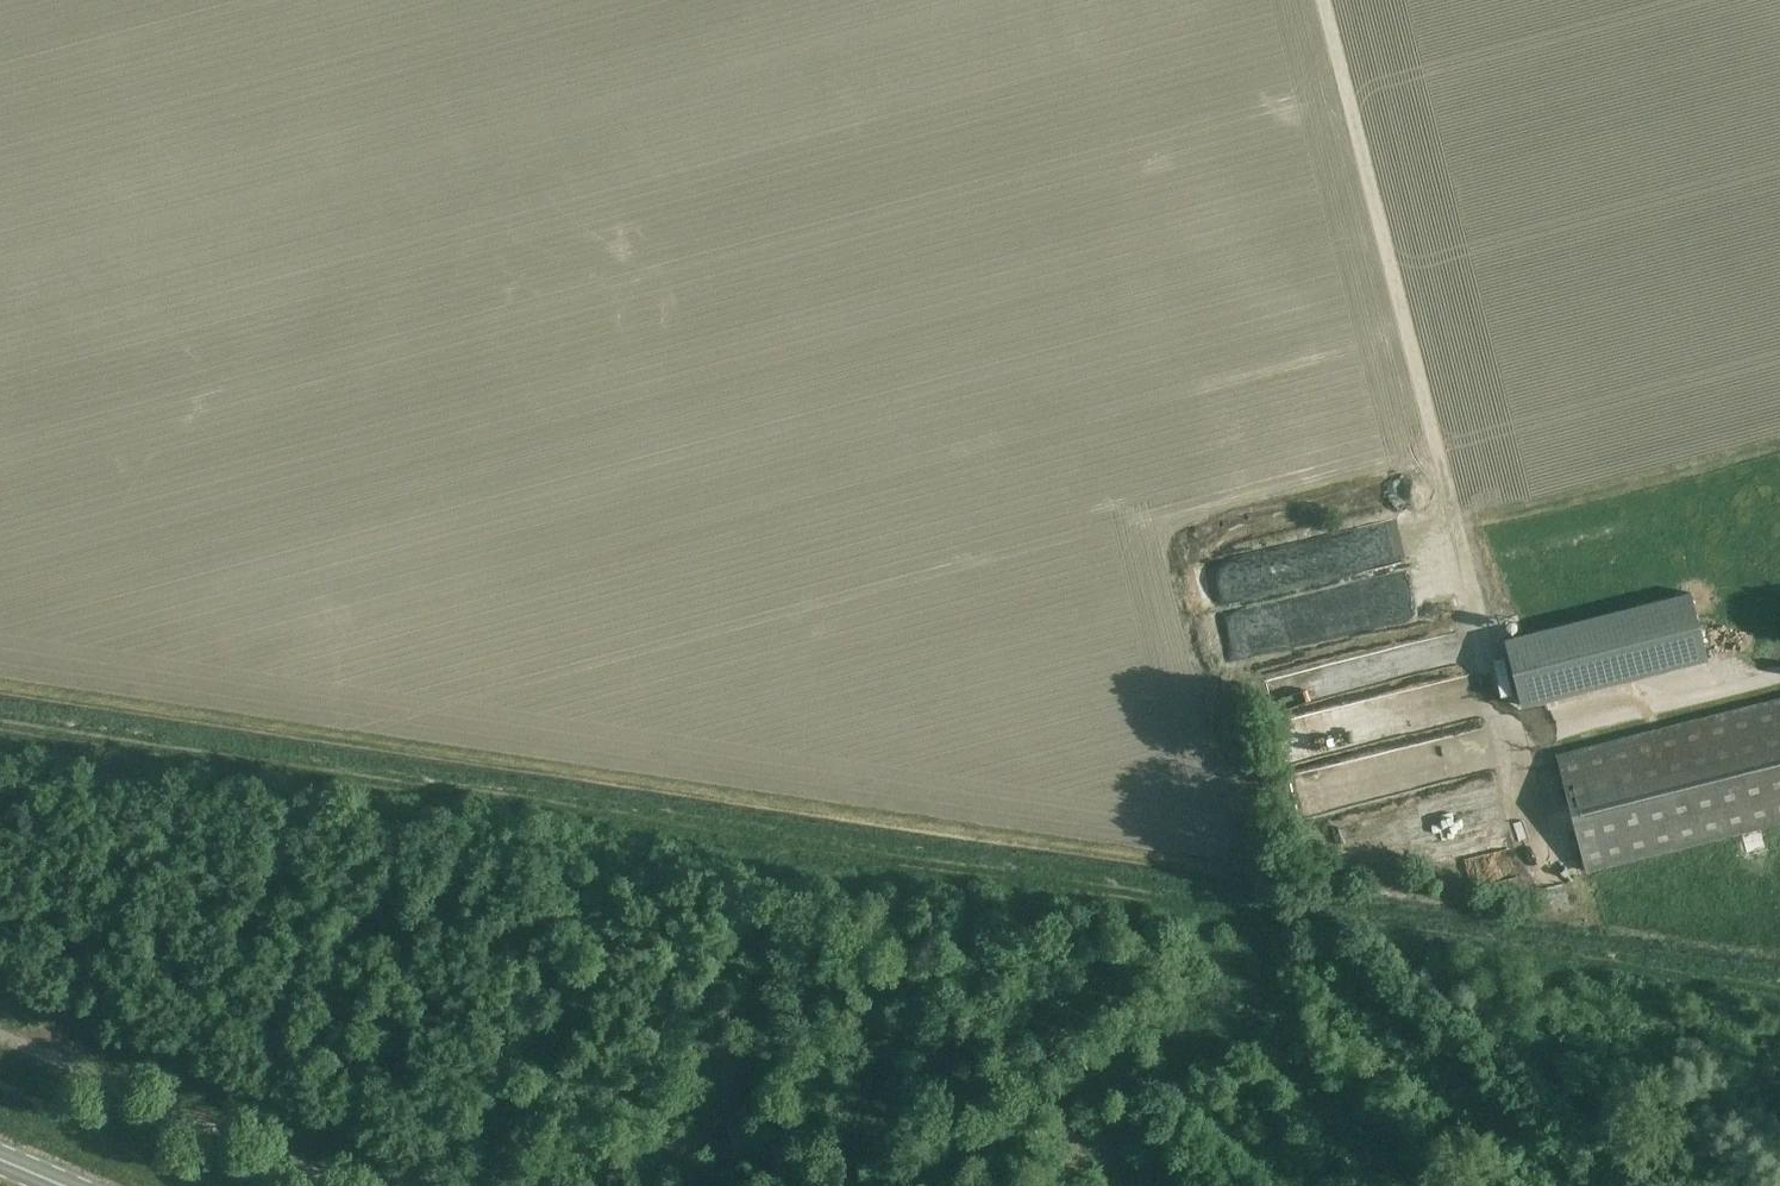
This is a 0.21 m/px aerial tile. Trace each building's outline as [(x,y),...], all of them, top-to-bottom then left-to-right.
[(1352,539),(1232,562),(1240,601),(1360,579),(1352,539)] [(1516,701),(1626,680),(1614,621),(1619,620),(1617,612),(1578,619),(1581,632),(1551,637),(1555,656),(1509,665),(1516,701)] [(1638,625),(1650,671),(1661,668),(1649,622),(1638,625)] [(1779,822),(1779,698),(1559,754),(1589,871),(1779,822)] [(1359,707),(1290,717),(1296,759),(1365,749),(1359,707)] [(1344,825),(1349,858),(1514,832),(1508,794),(1444,804),(1442,792),(1362,805),(1364,822),(1344,825)] [(1483,885),(1505,879),(1499,860),(1524,853),(1521,844),(1475,857),(1483,885)]
